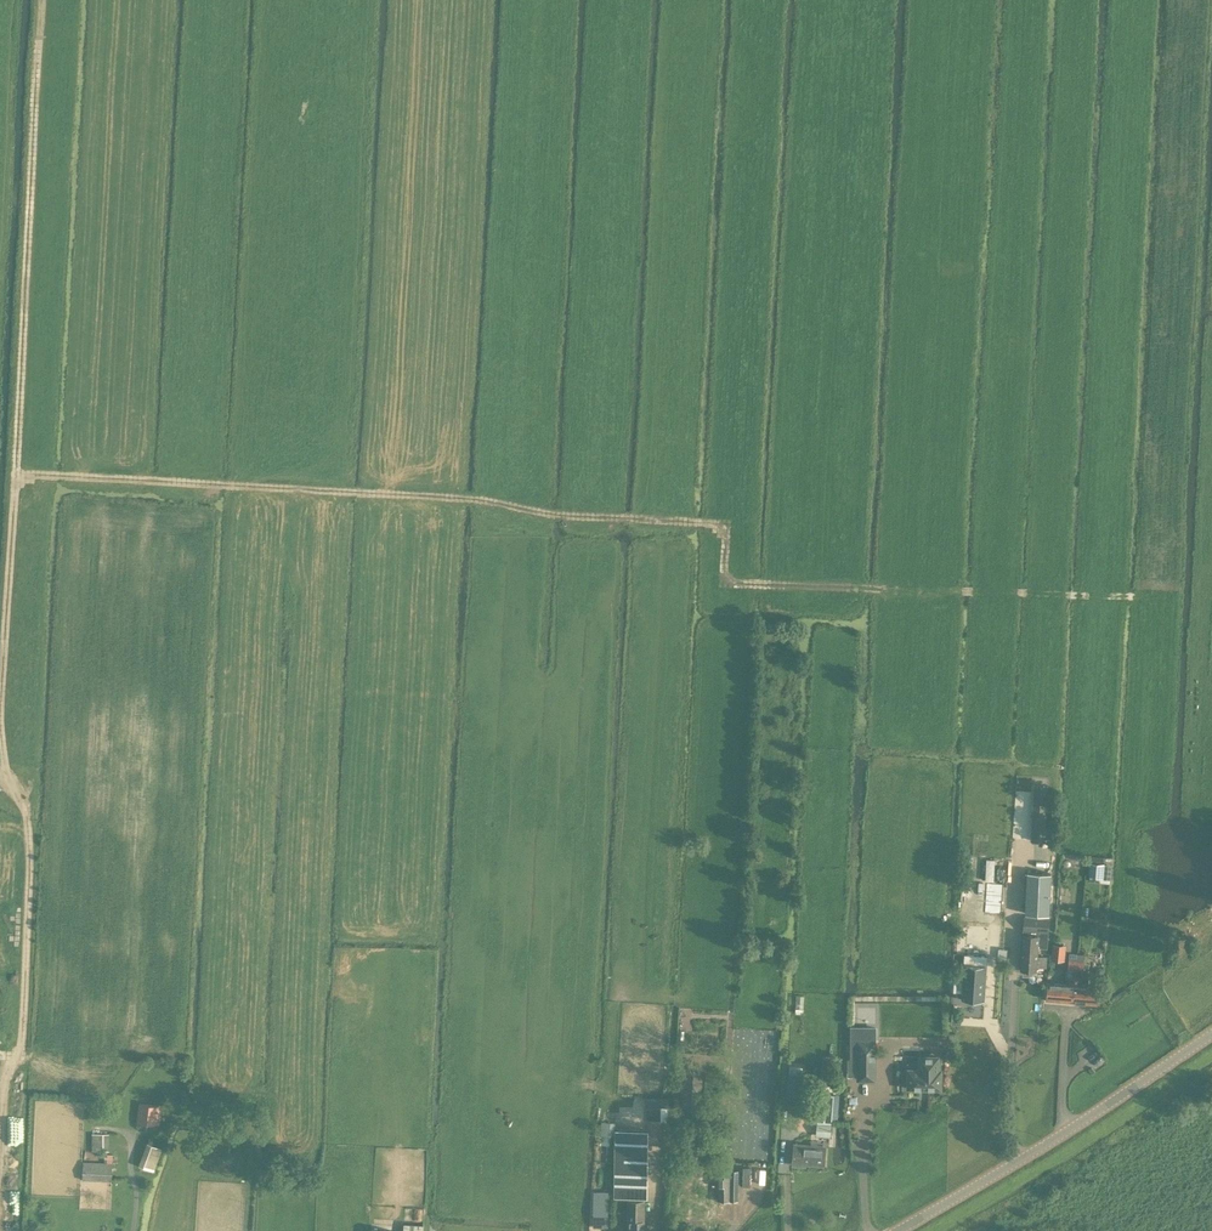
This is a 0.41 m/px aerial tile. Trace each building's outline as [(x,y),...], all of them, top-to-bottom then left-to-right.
[(1033,796),(1031,840),(1044,841),(1047,797),(1033,796)] [(1087,862),(1086,875),(1089,875),(1089,876),(1103,877),(1104,863),(1103,863),(1103,860),(1103,858),(1091,857),(1091,861),(1090,861),(1090,862),(1087,862)] [(1027,872),(1025,913),(1049,914),(1051,873),(1027,872)] [(1024,920),(1021,969),(1036,970),(1036,967),(1045,967),(1046,963),(1046,956),(1037,956),(1038,947),(1039,935),(1048,935),(1049,922),(1050,917),(1024,915),(1024,920)] [(1052,943),(1051,953),(1051,959),(1064,960),(1066,944),(1055,944),(1052,943)] [(1003,946),(1003,957),(1012,957),(1012,946),(1003,946)] [(1055,983),(1053,1000),(1060,1001),(1073,1002),(1077,955),(1069,954),(1067,979),(1068,979),(1068,984),(1062,984),(1055,983)] [(1077,955),(1073,1002),(1085,1003),(1098,1004),(1099,987),(1088,986),(1089,970),(1083,970),(1085,955),(1077,955)] [(963,965),(961,999),(984,1000),(986,966),(963,965)] [(875,1080),(875,1041),(858,1041),(858,1080),(875,1080)] [(919,1056),(902,1056),(902,1092),(927,1092),(927,1088),(941,1089),(941,1070),(938,1070),(938,1056),(919,1056)] [(789,1073),(788,1093),(799,1093),(800,1073),(789,1073)] [(683,1090),(683,1109),(692,1109),(692,1091),(692,1082),(683,1082),(683,1090)] [(819,1093),(816,1123),(831,1124),(832,1114),(837,1114),(839,1095),(838,1095),(834,1094),(819,1093)] [(798,1096),(786,1096),(785,1111),(797,1112),(798,1096)] [(160,1125),(162,1106),(139,1103),(137,1122),(160,1125)] [(816,1123),(816,1131),(831,1133),(831,1124),(816,1123)] [(614,1182),(614,1197),(621,1197),(629,1197),(647,1197),(648,1154),(648,1130),(642,1130),(615,1130),(615,1136),(614,1154),(614,1182)] [(92,1133),(92,1151),(109,1150),(109,1133),(92,1133)] [(154,1171),(162,1148),(147,1142),(139,1165),(154,1171)] [(794,1143),(792,1162),(824,1165),(825,1146),(794,1143)] [(111,1179),(112,1164),(83,1163),(82,1177),(111,1179)] [(718,1171),(718,1200),(730,1200),(730,1186),(739,1186),(739,1171),(730,1171),(718,1171)] [(693,1216),(709,1216),(709,1196),(713,1196),(714,1191),(718,1191),(718,1186),(714,1186),(714,1185),(694,1185),(694,1189),(690,1189),(689,1206),(694,1206),(694,1213),(693,1213),(691,1213),(691,1216),(693,1216)] [(608,1227),(608,1191),(594,1191),(593,1227),(608,1227)] [(644,1201),(628,1201),(627,1227),(631,1228),(631,1230),(644,1230),(644,1201)]
